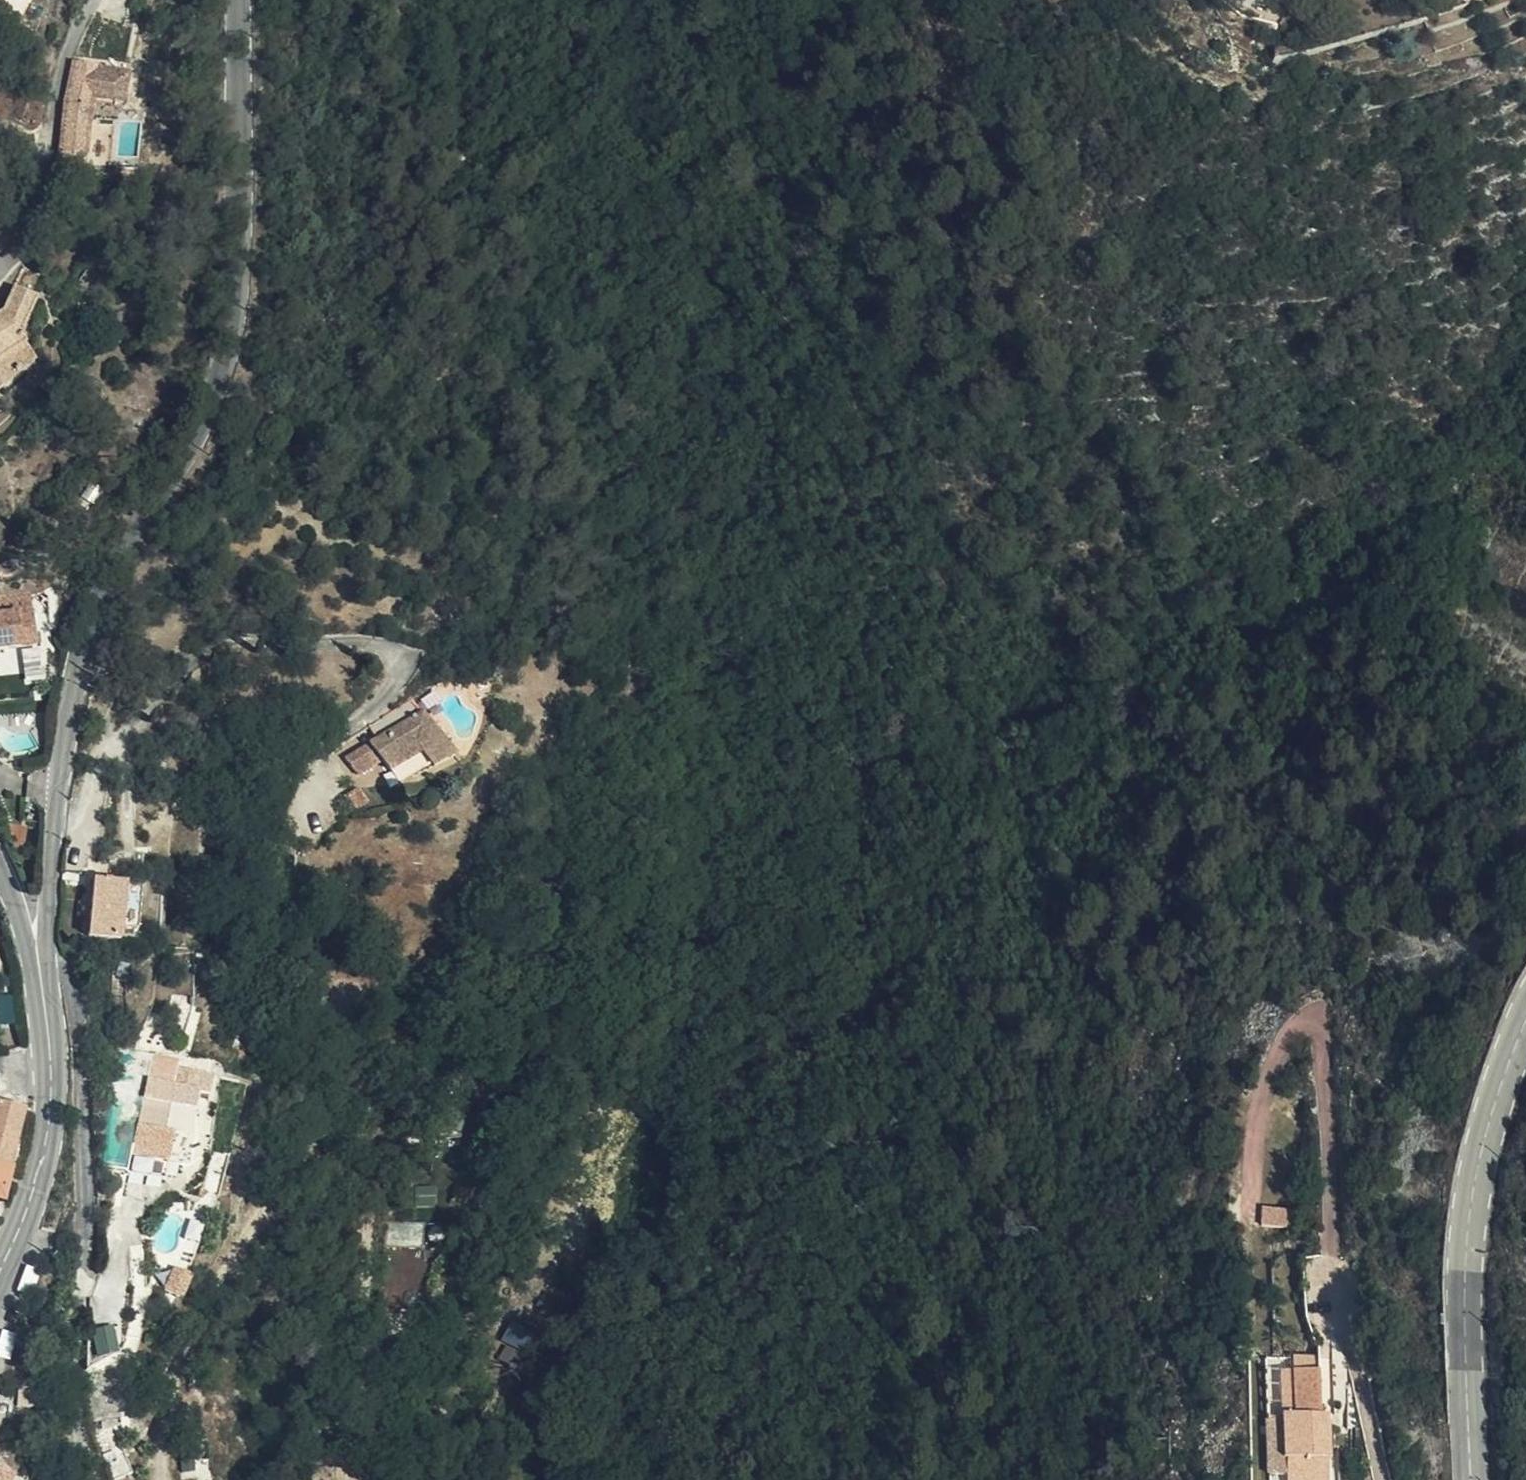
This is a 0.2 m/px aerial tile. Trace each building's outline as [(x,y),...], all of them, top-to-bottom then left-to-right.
[(100,66),(74,61),(64,108),(59,154),(84,157),(90,107),(92,99),(121,105),(128,77),(99,70),(100,66)] [(0,254),(12,225),(0,219),(0,254)] [(0,389),(33,362),(18,337),(34,299),(13,290),(3,315),(0,317),(0,389)] [(36,644),(32,612),(0,616),(0,648),(36,644)] [(454,757),(411,699),(370,726),(377,740),(348,758),(359,774),(381,761),(390,770),(420,753),(433,767),(454,757)] [(138,930),(141,888),(93,884),(88,937),(122,941),(123,928),(138,930)] [(174,1084),(176,1068),(178,1061),(152,1055),(147,1079),(174,1084)] [(171,1105),(188,1108),(192,1090),(210,1093),(213,1075),(176,1068),(174,1084),(147,1079),(135,1140),(119,1138),(112,1171),(129,1174),(133,1153),(169,1160),(174,1136),(175,1132),(166,1131),(171,1105)] [(195,1110),(188,1108),(171,1105),(166,1131),(175,1132),(174,1136),(188,1138),(195,1110)] [(2,1201),(24,1112),(0,1107),(0,1201),(2,1201)] [(1292,1229),(1292,1210),(1259,1209),(1259,1228),(1292,1229)] [(113,1329),(93,1333),(98,1356),(117,1353),(113,1329)] [(1326,1431),(1330,1430),(1329,1414),(1320,1414),(1317,1358),(1290,1360),(1291,1372),(1278,1373),(1281,1420),(1282,1460),(1285,1460),(1286,1477),(1286,1478),(1310,1478),(1310,1479),(1328,1479),(1326,1431)] [(1282,1460),(1281,1420),(1266,1421),(1268,1477),(1286,1477),(1285,1460),(1282,1460)] [(13,1475),(0,1471),(0,1479),(11,1479),(13,1475)]
